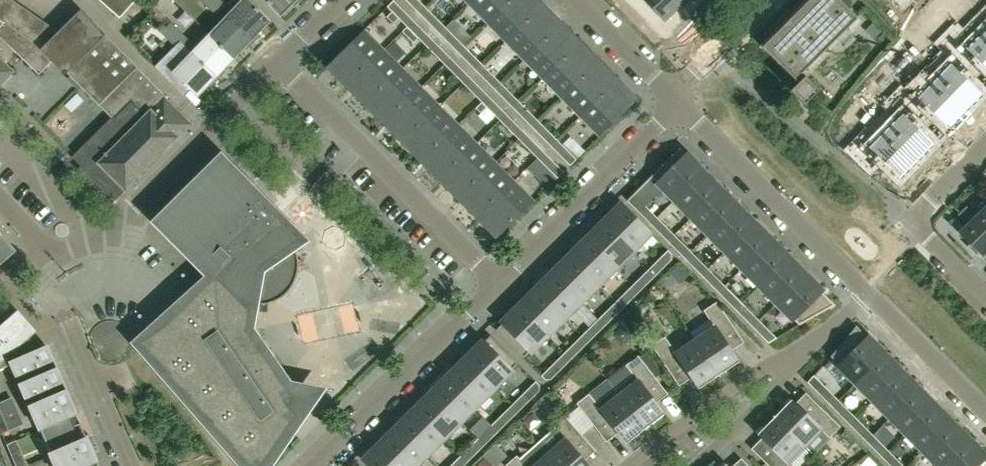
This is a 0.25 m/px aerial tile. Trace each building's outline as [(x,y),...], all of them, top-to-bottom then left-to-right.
[(0,19),(11,27),(24,7),(14,0),(0,19)] [(13,0),(0,0),(0,19),(14,0),(13,0)] [(120,17),(135,0),(100,0),(120,17)] [(221,10),(210,0),(201,0),(216,15),(221,10)] [(221,10),(226,4),(222,0),(210,0),(221,10)] [(269,21),(248,0),(243,0),(227,16),(251,39),(269,21)] [(280,15),(295,0),(265,0),(280,15)] [(426,8),(418,0),(406,0),(420,14),(426,8)] [(470,1),(488,20),(509,0),(471,0),(470,1)] [(507,39),(542,4),(539,1),(538,1),(537,0),(509,0),(488,20),(507,39)] [(664,21),(684,3),(681,0),(644,0),(664,21)] [(798,7),(759,45),(797,83),(790,91),(804,105),(819,91),(802,73),(836,40),(839,43),(861,22),(839,0),(805,0),(798,7)] [(393,1),(387,7),(402,23),(409,16),(393,1)] [(543,5),(542,4),(507,39),(526,58),(561,23),(557,19),(557,20),(553,16),(550,18),(540,8),(543,5)] [(35,15),(24,7),(11,27),(21,34),(35,15)] [(40,74),(53,61),(66,74),(68,72),(99,103),(98,103),(112,117),(83,146),(72,157),(88,173),(86,176),(113,203),(191,124),(165,98),(166,96),(81,10),(59,32),(42,48),(32,41),(21,34),(11,27),(0,19),(0,36),(40,74)] [(438,33),(445,27),(430,12),(424,18),(438,33)] [(45,22),(35,15),(21,34),(32,41),(45,22)] [(210,35),(234,58),(251,39),(227,16),(210,35)] [(413,21),(407,27),(421,41),(427,35),(413,21)] [(59,32),(45,22),(32,41),(42,48),(59,32)] [(561,23),(526,58),(544,76),(579,42),(576,38),(575,39),(571,34),(569,37),(558,26),(561,23)] [(170,24),(166,28),(186,48),(190,43),(170,24)] [(945,43),(951,50),(968,66),(976,57),(985,68),(985,33),(980,27),(976,24),(960,41),(953,34),(945,43)] [(186,48),(166,28),(161,33),(182,52),(186,48)] [(449,31),(442,37),(457,52),(463,45),(449,31)] [(362,33),(327,67),(331,71),(332,71),(336,75),(338,72),(349,83),(349,84),(382,52),(362,33)] [(192,53),(216,76),(234,58),(210,35),(199,46),(192,53)] [(431,39),(425,46),(440,60),(446,54),(431,39)] [(580,42),(579,42),(544,76),(563,95),(595,63),(595,64),(599,61),(595,57),(594,57),(590,53),(587,56),(577,45),(580,42)] [(467,50),(461,56),(475,70),(482,64),(467,50)] [(950,65),(934,81),(964,110),(981,93),(960,73),(968,66),(951,50),(943,58),(950,65)] [(349,84),(349,83),(346,86),(350,90),(354,94),(357,91),(367,102),(368,102),(400,71),(382,52),(349,84)] [(192,53),(174,72),(198,95),(216,76),(192,53)] [(13,71),(0,58),(0,85),(13,71)] [(450,58),(444,64),(458,79),(464,72),(450,58)] [(606,75),(595,64),(595,63),(563,95),(581,114),(617,79),(613,76),(609,72),(606,75)] [(494,89),(500,83),(486,68),(480,75),(494,89)] [(368,102),(367,102),(364,105),(368,109),(369,108),(373,112),(376,110),(386,121),(387,121),(419,89),(400,71),(368,102)] [(469,77),(462,83),(477,97),(483,91),(469,77)] [(617,80),(617,79),(581,114),(601,133),(636,98),(632,94),(631,95),(627,91),(624,93),(614,83),(617,80)] [(911,91),(903,99),(919,115),(927,107),(948,127),(964,110),(934,81),(918,98),(911,91)] [(513,108),(519,102),(504,87),(498,93),(513,108)] [(387,121),(386,121),(383,124),(387,128),(387,127),(391,131),(394,129),(405,139),(405,140),(437,108),(419,89),(387,121)] [(487,95),(481,102),(495,116),(502,110),(487,95)] [(902,115),(886,131),(916,160),(932,143),(912,123),(919,115),(903,99),(895,108),(902,115)] [(70,103),(51,122),(69,140),(88,120),(70,103)] [(531,127),(537,120),(523,106),(517,112),(531,127)] [(405,140),(405,139),(402,142),(406,146),(410,150),(413,147),(423,158),(424,159),(456,127),(437,108),(405,140)] [(506,114),(500,120),(514,135),(520,129),(506,114)] [(836,138),(842,132),(834,124),(828,130),(836,138)] [(550,145),(556,139),(542,125),(535,131),(550,145)] [(424,159),(423,158),(420,161),(424,165),(425,165),(429,169),(431,166),(442,177),(474,146),(456,127),(424,159)] [(863,141),(854,149),(871,165),(878,157),(899,177),(916,160),(886,131),(870,147),(863,141)] [(524,133),(518,139),(533,153),(539,147),(524,133)] [(554,150),(570,165),(576,159),(560,143),(554,150)] [(442,177),(439,180),(443,184),(443,183),(447,187),(450,185),(460,195),(461,196),(493,164),(474,146),(442,177)] [(702,172),(703,173),(706,170),(705,169),(704,170),(697,162),(695,164),(679,148),(651,176),(657,182),(655,184),(658,187),(662,191),(664,189),(674,199),(675,200),(702,172)] [(543,152),(537,158),(551,172),(557,166),(543,152)] [(253,301),(255,302),(257,303),(259,303),(261,304),(263,304),(265,304),(268,303),(271,302),(274,301),(277,300),(280,298),(283,296),(286,294),(288,291),(290,288),(292,285),(294,282),(295,279),(297,276),(298,274),(298,271),(299,268),(299,265),(299,262),(298,259),(297,256),(296,253),(295,251),(293,248),(291,246),(304,237),(280,212),(276,216),(221,160),(159,222),(213,276),(160,328),(139,343),(169,373),(167,375),(189,397),(187,398),(209,421),(208,422),(230,444),(228,445),(249,465),(262,465),(277,444),(281,449),(293,440),(286,431),(309,398),(293,396),(248,330),(253,301)] [(461,196),(460,195),(457,199),(461,203),(462,202),(466,206),(469,204),(479,214),(480,215),(512,183),(493,164),(461,196)] [(681,206),(691,216),(692,217),(719,189),(720,190),(722,187),(722,186),(721,187),(714,180),(712,182),(703,173),(702,172),(675,200),(674,199),(672,202),(675,204),(679,208),(681,206)] [(531,202),(512,183),(480,215),(479,214),(476,217),(480,221),(484,225),(487,222),(499,234),(531,202)] [(698,223),(708,233),(709,234),(736,206),(737,207),(739,204),(738,203),(738,204),(731,197),(729,199),(720,190),(719,189),(692,217),(691,216),(689,219),(691,221),(692,221),(696,225),(698,223)] [(605,222),(635,252),(637,250),(636,249),(641,245),(639,243),(650,232),(620,202),(619,203),(612,210),(614,212),(605,222)] [(644,205),(638,211),(650,224),(657,218),(644,205)] [(746,216),(737,207),(736,206),(709,234),(708,233),(706,236),(708,238),(709,238),(713,242),(715,240),(725,250),(726,251),(753,223),(754,224),(756,221),(755,220),(755,221),(748,214),(746,216)] [(961,234),(970,243),(967,246),(976,254),(979,252),(981,254),(985,249),(985,209),(961,234)] [(634,253),(635,252),(605,222),(602,219),(601,220),(602,221),(593,229),(595,231),(588,239),(587,239),(614,267),(617,269),(620,267),(619,266),(624,262),(622,260),(632,250),(634,253)] [(667,241),(674,235),(661,222),(655,228),(667,241)] [(763,233),(754,224),(753,223),(726,251),(725,250),(722,253),(725,255),(726,255),(730,259),(732,257),(742,267),(739,270),(740,270),(770,240),(771,241),(773,238),(772,237),(772,238),(765,231),(763,233)] [(16,251),(1,233),(1,232),(0,231),(0,265),(16,251)] [(587,239),(588,239),(585,236),(584,237),(585,237),(576,246),(578,248),(571,255),(601,286),(603,284),(602,283),(607,279),(605,277),(614,267),(587,239)] [(684,258),(691,252),(678,239),(671,245),(684,258)] [(749,274),(759,284),(759,285),(787,257),(788,258),(790,255),(789,254),(789,255),(781,248),(779,250),(771,241),(770,240),(740,270),(742,272),(743,272),(747,276),(749,274)] [(671,254),(668,250),(654,263),(661,270),(671,259),(671,254)] [(553,273),(580,301),(583,303),(586,300),(585,300),(589,296),(588,294),(597,284),(600,286),(601,286),(571,255),(568,253),(567,254),(568,254),(559,263),(561,265),(553,272),(553,273)] [(701,275),(708,269),(695,256),(688,262),(701,275)] [(796,267),(788,258),(787,257),(759,285),(759,284),(756,287),(759,289),(764,293),(766,291),(776,301),(773,304),(774,304),(807,272),(806,272),(798,265),(796,267)] [(678,295),(697,274),(683,263),(664,284),(678,295)] [(657,274),(650,267),(637,280),(644,287),(657,274)] [(553,273),(553,272),(551,270),(550,271),(551,271),(543,278),(545,280),(536,289),(567,320),(569,317),(568,317),(572,313),(570,311),(580,301),(553,273)] [(807,272),(774,304),(776,306),(781,310),(783,308),(799,324),(834,305),(821,292),(824,289),(823,289),(822,289),(815,282),(813,284),(804,275),(807,272)] [(718,292),(725,286),(712,273),(705,279),(718,292)] [(640,291),(633,284),(620,297),(627,304),(640,291)] [(567,320),(536,289),(534,287),(533,288),(526,295),(528,297),(519,306),(550,336),(552,334),(551,334),(555,329),(553,327),(563,318),(566,320),(567,320)] [(735,309),(741,303),(729,290),(722,296),(735,309)] [(623,308),(616,301),(603,314),(610,320),(623,308)] [(720,334),(732,325),(716,302),(703,310),(715,329),(696,342),(720,376),(719,375),(738,362),(720,334)] [(350,335),(365,331),(358,304),(343,308),(350,335)] [(496,330),(523,357),(529,351),(532,354),(534,351),(538,346),(536,344),(546,334),(549,337),(550,336),(519,306),(517,304),(516,304),(516,305),(509,312),(511,314),(496,330)] [(12,364),(12,363),(48,348),(48,347),(11,305),(0,314),(0,369),(12,364)] [(752,326),(758,320),(746,307),(739,313),(752,326)] [(605,325),(599,318),(586,331),(593,337),(605,325)] [(768,343),(776,338),(763,324),(756,330),(768,343)] [(855,326),(830,356),(849,376),(847,378),(852,382),(851,383),(854,385),(857,383),(856,382),(884,355),(883,354),(874,345),(876,343),(869,336),(870,335),(869,335),(866,337),(855,326)] [(463,357),(466,359),(496,389),(497,389),(494,386),(504,376),(506,378),(511,374),(514,372),(511,369),(517,363),(490,335),(474,351),(472,349),(465,356),(464,356),(463,357)] [(588,342),(582,335),(569,348),(576,354),(588,342)] [(720,376),(696,342),(677,355),(665,336),(652,345),(668,369),(680,361),(699,388),(718,375),(719,376),(720,376)] [(57,369),(48,348),(12,363),(12,364),(40,429),(79,412),(76,413),(67,392),(70,391),(70,390),(67,391),(58,370),(60,369),(60,368),(57,369)] [(571,358),(565,352),(552,365),(559,371),(571,358)] [(856,382),(857,383),(866,393),(864,395),(869,399),(868,400),(871,402),(873,400),(873,399),(901,372),(900,371),(891,362),(893,360),(886,353),(887,353),(886,352),(883,354),(884,355),(856,382)] [(615,389),(620,397),(646,430),(647,429),(646,428),(664,414),(655,403),(643,387),(656,378),(655,377),(639,357),(638,355),(625,365),(626,366),(633,375),(615,389)] [(447,373),(446,373),(479,406),(480,406),(477,403),(487,393),(489,395),(494,391),(496,389),(466,359),(457,368),(455,366),(448,373),(447,373)] [(873,399),(873,400),(883,410),(881,412),(886,416),(885,417),(888,419),(890,417),(890,416),(918,389),(917,388),(908,379),(910,377),(903,370),(903,369),(900,371),(901,372),(873,399)] [(477,408),(479,406),(446,373),(446,374),(449,376),(440,385),(438,383),(430,390),(429,390),(462,423),(463,422),(460,420),(470,410),(472,412),(476,408),(477,408)] [(821,383),(814,389),(827,402),(834,396),(821,383)] [(890,416),(890,417),(900,427),(898,429),(902,433),(902,434),(905,436),(907,434),(907,433),(934,406),(934,405),(925,396),(927,394),(920,387),(919,386),(917,388),(918,389),(890,416)] [(606,417),(618,433),(627,443),(645,429),(645,430),(646,430),(620,397),(615,389),(597,404),(589,394),(577,403),(594,426),(606,417)] [(460,425),(462,423),(429,390),(429,391),(432,393),(423,402),(421,400),(413,407),(412,407),(445,440),(446,439),(443,437),(453,427),(455,429),(459,425),(460,425)] [(512,405),(518,411),(531,399),(524,392),(512,405)] [(773,416),(803,445),(819,428),(829,438),(840,426),(819,406),(809,417),(790,400),(774,416),(773,415),(773,416)] [(844,419),(850,413),(838,400),(831,406),(844,419)] [(951,423),(951,422),(942,413),(944,411),(937,404),(936,403),(934,405),(934,406),(907,433),(907,434),(917,444),(915,446),(919,450),(919,451),(922,453),(924,451),(923,450),(951,423)] [(443,442),(445,440),(412,407),(412,408),(415,410),(406,419),(404,417),(396,424),(395,424),(397,427),(398,426),(426,454),(436,444),(438,446),(442,441),(443,442)] [(0,409),(0,434),(9,430),(0,409)] [(514,416),(507,409),(494,422),(501,428),(514,416)] [(51,455),(87,439),(86,436),(89,435),(88,434),(86,435),(77,414),(79,413),(79,412),(40,429),(51,455)] [(582,436),(563,414),(551,425),(566,441),(549,456),(557,465),(589,465),(571,446),(582,436)] [(765,462),(769,465),(791,465),(786,461),(803,445),(773,416),(772,416),(773,417),(757,433),(776,451),(765,462)] [(861,436),(867,429),(855,417),(848,423),(861,436)] [(951,422),(951,423),(923,450),(924,451),(934,461),(932,463),(935,465),(942,465),(968,440),(968,439),(959,430),(961,428),(954,421),(953,420),(951,422)] [(380,444),(381,443),(403,465),(414,465),(419,461),(421,463),(425,458),(426,459),(429,456),(426,454),(398,426),(397,427),(389,436),(387,434),(379,441),(379,440),(378,441),(380,444)] [(497,433),(490,426),(477,439),(484,445),(497,433)] [(877,453),(884,447),(871,434),(865,440),(877,453)] [(968,439),(968,440),(942,465),(985,465),(985,458),(976,447),(978,445),(971,438),(970,437),(968,439)] [(13,459),(23,455),(17,439),(7,444),(13,459)] [(87,439),(51,455),(56,465),(85,465),(100,460),(99,460),(97,461),(87,439)] [(381,443),(380,444),(372,453),(370,451),(362,458),(362,457),(361,458),(369,465),(403,465),(381,443)] [(460,456),(467,462),(480,449),(473,443),(460,456)] [(489,454),(499,465),(501,465),(512,457),(501,445),(489,454)] [(901,464),(888,451),(882,457),(890,465),(899,465),(901,464)] [(517,455),(505,465),(526,465),(517,455)] [(549,456),(537,465),(557,465),(549,456)]
